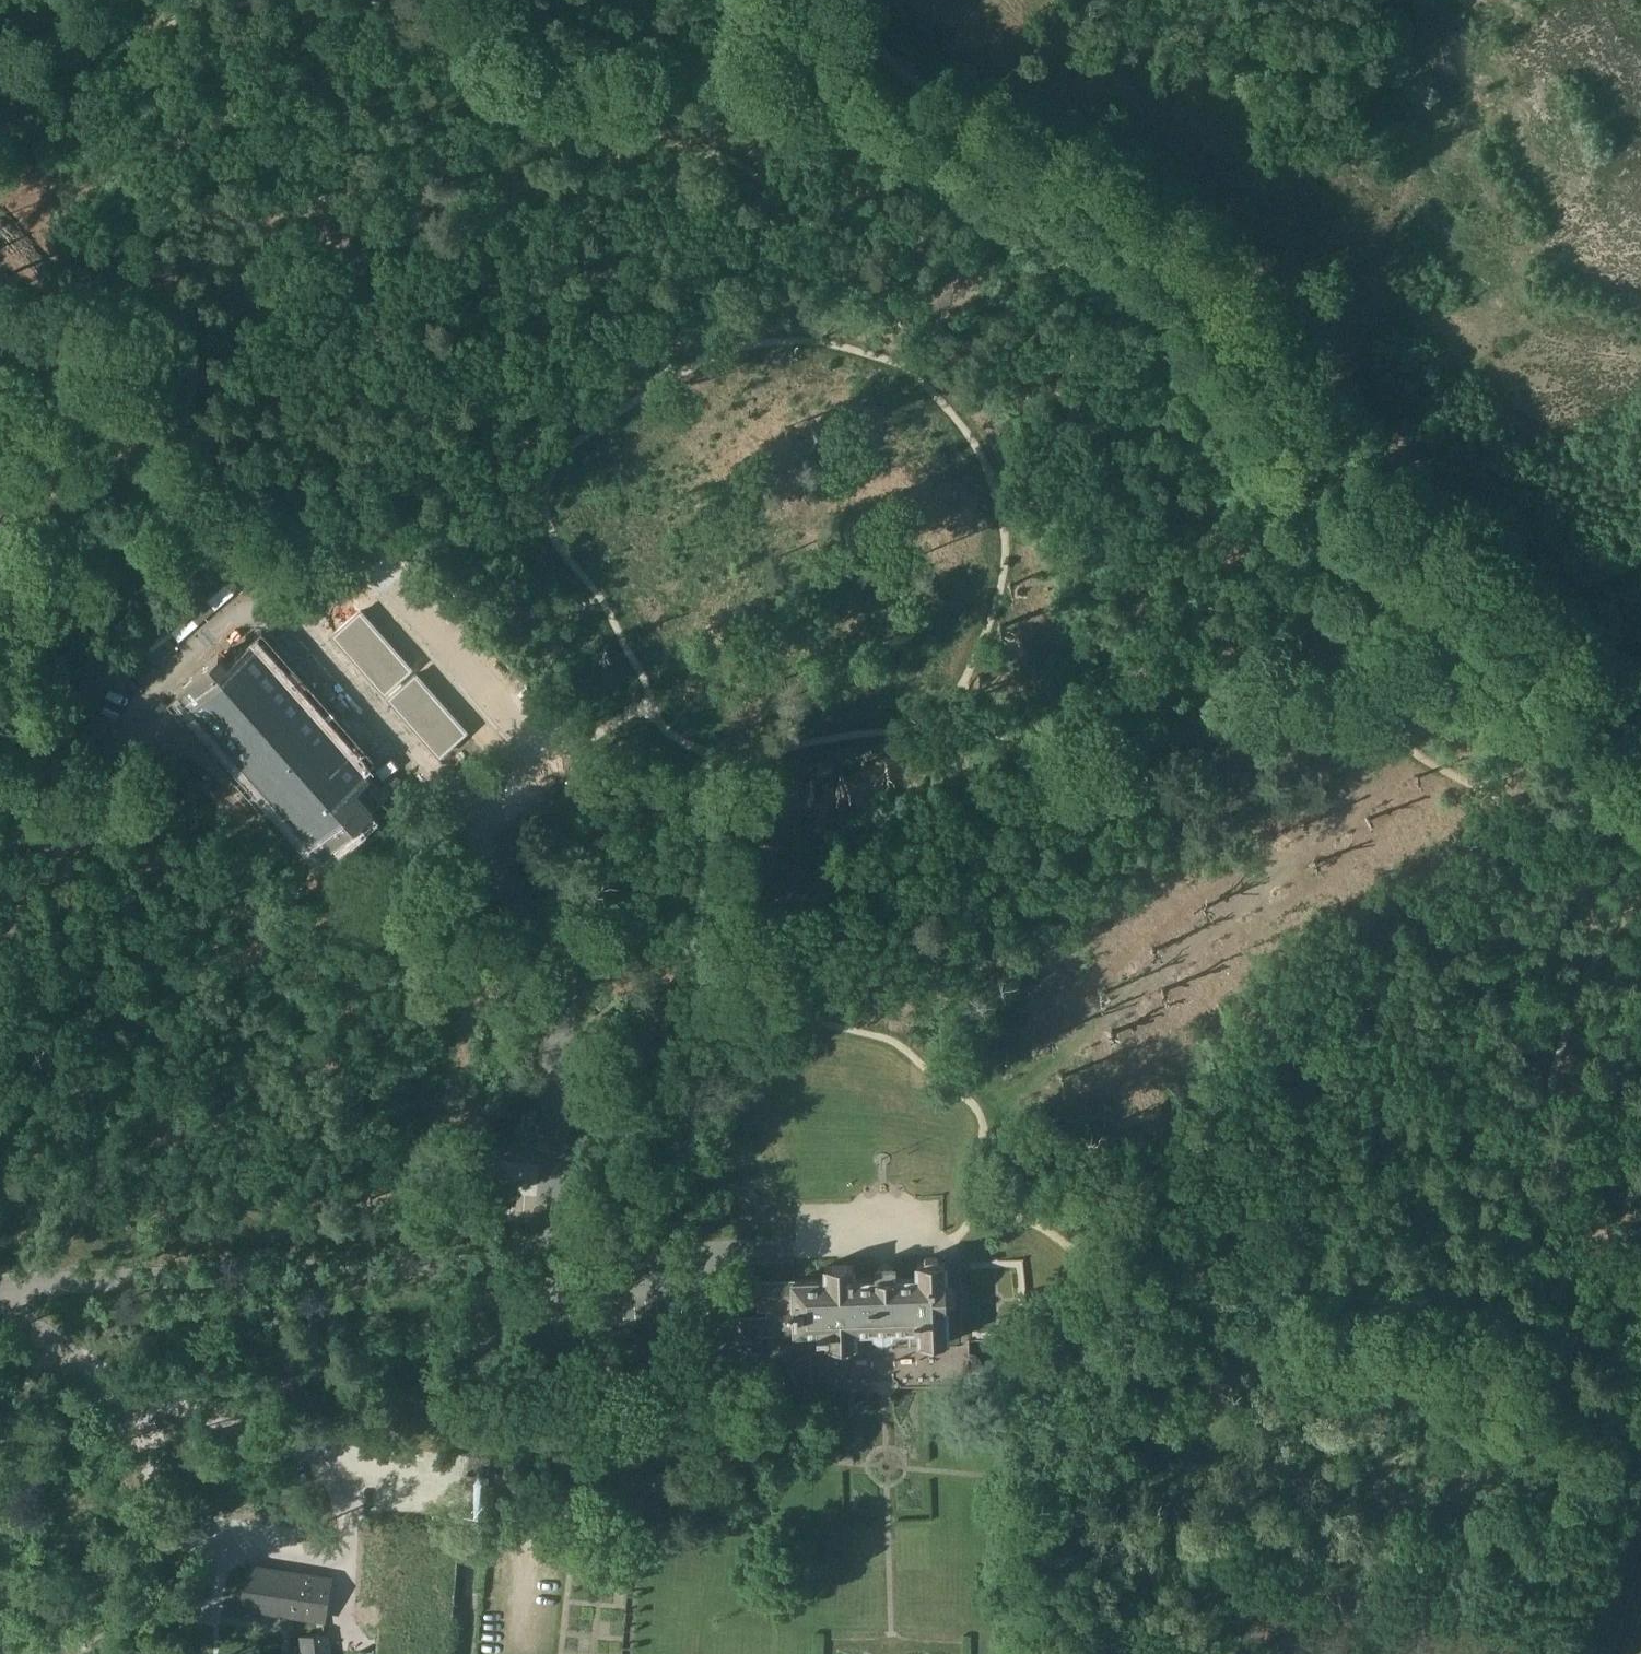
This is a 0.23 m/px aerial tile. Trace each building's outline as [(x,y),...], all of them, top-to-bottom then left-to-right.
[(362,610),(335,633),(386,692),(412,669),(362,610)] [(218,652),(177,689),(296,823),(275,842),(301,871),(387,796),(251,641),(227,663),(218,652)] [(417,674),(390,697),(441,756),(467,733),(417,674)] [(735,1316),(736,1338),(761,1337),(760,1330),(817,1328),(817,1333),(828,1333),(829,1344),(834,1344),(837,1350),(849,1349),(851,1344),(857,1344),(857,1329),(876,1329),(877,1333),(881,1336),(887,1336),(892,1332),(892,1328),(911,1328),(911,1341),(919,1341),(919,1342),(925,1342),(927,1347),(940,1346),(941,1341),(947,1341),(946,1305),(951,1304),(954,1298),(954,1292),(949,1286),(945,1285),(945,1262),(939,1262),(936,1258),(926,1258),(923,1263),(917,1263),(918,1278),(894,1278),(893,1266),(879,1266),(879,1279),(854,1279),(853,1265),(825,1266),(825,1278),(737,1281),(737,1300),(741,1300),(744,1304),(752,1304),(754,1300),(757,1300),(757,1308),(768,1308),(768,1315),(735,1316)] [(786,1406),(784,1364),(759,1365),(761,1407),(786,1406)] [(488,1488),(490,1476),(467,1472),(465,1484),(486,1488),(488,1488)] [(264,1630),(266,1616),(267,1610),(325,1619),(331,1578),(247,1565),(241,1606),(252,1607),(249,1627),(264,1630)] [(301,1636),(303,1653),(330,1653),(328,1634),(301,1636)]
